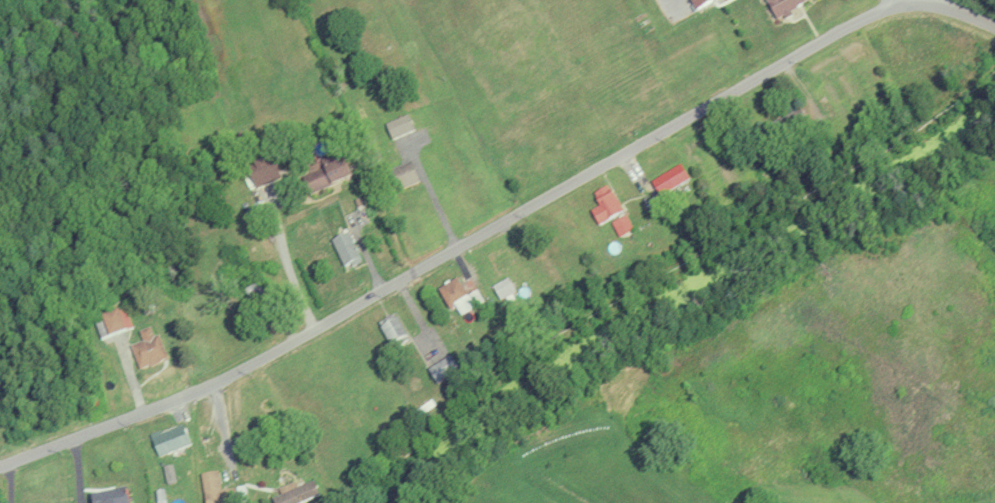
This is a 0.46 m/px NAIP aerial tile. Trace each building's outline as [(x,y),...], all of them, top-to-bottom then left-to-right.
[(697,8),(693,0),(711,0),(697,8)] [(772,18),(809,0),(764,0),(772,18)] [(390,140),(414,129),(406,113),(383,124),(390,140)] [(307,194),(346,175),(339,159),(300,177),(307,194)] [(386,172),(396,190),(416,180),(406,161),(386,172)] [(649,179),(658,194),(687,177),(679,162),(649,179)] [(589,208),(593,222),(619,214),(609,184),(590,190),(595,205),(589,208)] [(609,221),(618,236),(631,228),(622,213),(609,221)] [(361,260),(345,268),(332,239),(349,232),(361,260)] [(476,291),(467,297),(455,277),(438,288),(456,317),(482,301),(476,291)] [(494,286),(507,278),(515,293),(502,300),(494,286)] [(126,307),(94,316),(99,336),(131,327),(126,307)] [(407,337),(393,313),(376,322),(390,347),(407,337)] [(136,368),(164,360),(154,325),(137,330),(140,341),(129,344),(136,368)] [(458,371),(451,356),(427,368),(434,383),(458,371)] [(148,435),(156,457),(189,444),(181,423),(148,435)] [(245,486),(220,489),(217,470),(199,473),(203,502),(247,502),(245,486)] [(313,480),(269,497),(271,502),(301,502),(319,496),(313,480)] [(121,487),(86,494),(88,502),(125,502),(121,487)]
